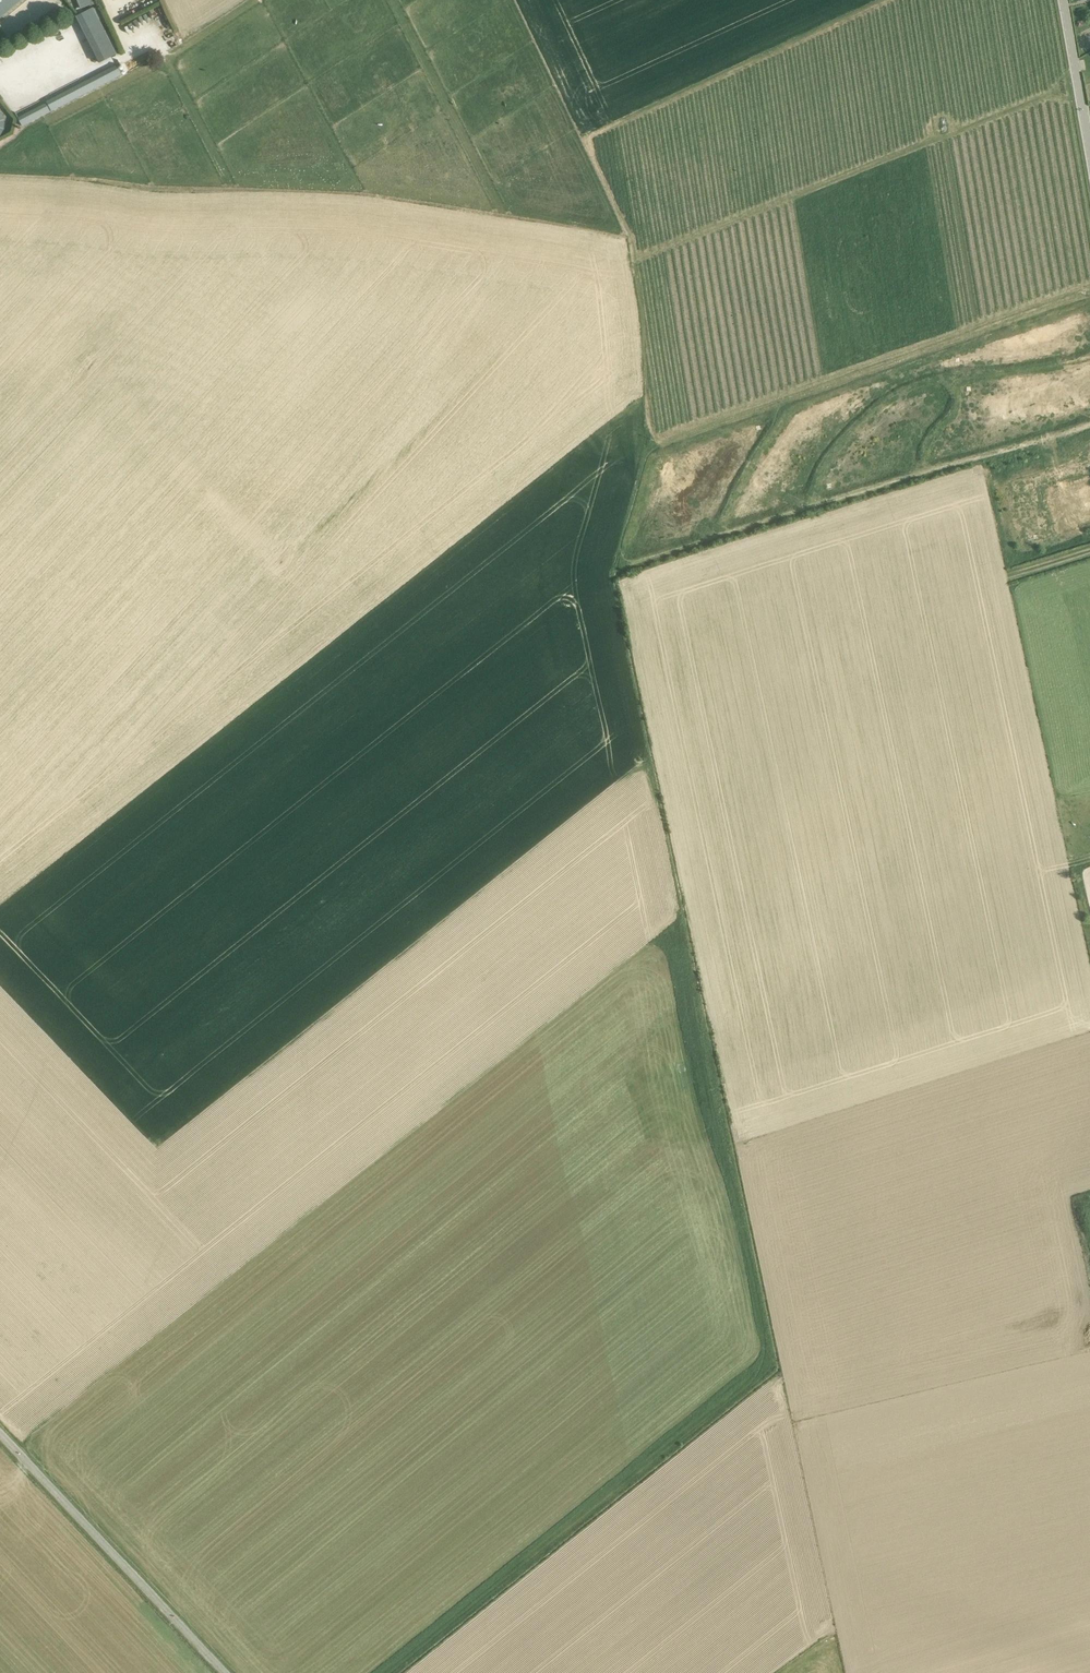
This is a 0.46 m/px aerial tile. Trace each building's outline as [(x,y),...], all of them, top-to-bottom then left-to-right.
[(22,0),(0,0),(0,18),(22,0)] [(97,3),(96,0),(77,0),(81,9),(89,5),(90,7),(97,3)] [(133,0),(118,0),(124,14),(136,8),(133,0)] [(92,8),(76,16),(100,61),(116,53),(98,19),(102,17),(96,6),(92,8)] [(117,65),(47,102),(51,111),(121,74),(117,65)] [(45,103),(18,118),(22,126),(49,111),(45,103)]
